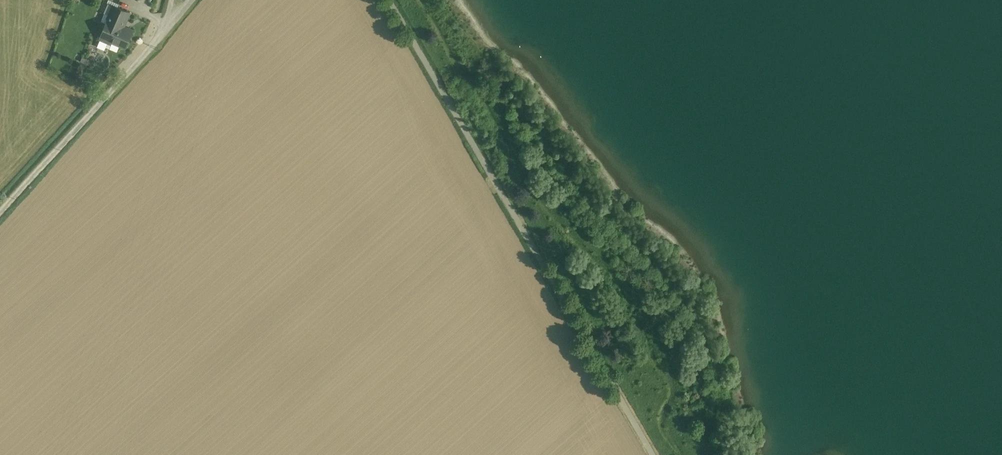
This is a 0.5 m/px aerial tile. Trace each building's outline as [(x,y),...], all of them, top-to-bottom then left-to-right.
[(113,3),(98,38),(126,50),(136,27),(128,24),(133,11),(113,3)]
